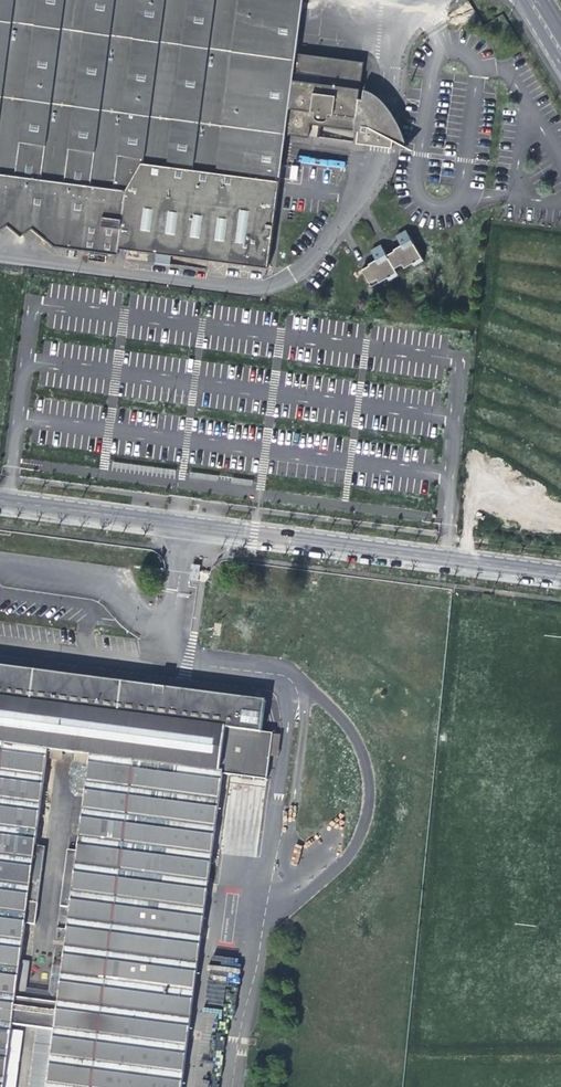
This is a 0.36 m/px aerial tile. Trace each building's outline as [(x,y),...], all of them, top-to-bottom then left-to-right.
[(6,232),(18,242),(33,236),(51,251),(116,259),(117,250),(152,254),(150,269),(168,271),(169,257),(265,269),(282,137),(305,141),(307,128),(312,128),(353,133),(356,133),(367,134),(370,111),(356,109),(358,99),(362,64),(292,55),(299,0),(0,0),(0,235),(6,232)] [(362,100),(358,99),(356,109),(370,111),(367,134),(356,133),(355,144),(379,147),(390,148),(391,142),(395,146),(402,147),(398,132),(394,124),(386,109),(383,106),(370,96),(362,93),(362,100)] [(420,263),(402,239),(392,247),(394,250),(388,255),(390,258),(383,263),(378,258),(369,265),(372,268),(365,273),(367,276),(360,282),(373,298),(386,287),(388,290),(398,281),(396,279),(409,268),(411,271),(420,263)] [(199,574),(199,571),(189,570),(189,572),(187,586),(193,587),(197,588),(199,574)] [(28,981),(29,972),(30,962),(21,960),(24,937),(25,925),(35,926),(46,848),(36,847),(49,751),(91,757),(78,852),(69,851),(62,909),(70,911),(68,931),(66,943),(61,976),(60,985),(59,993),(50,992),(43,1048),(52,1049),(47,1086),(182,1086),(222,790),(264,796),(270,751),(259,749),(265,703),(150,688),(0,668),(0,1086),(4,1086),(13,1014),(23,1015),(28,981)] [(23,1015),(13,1014),(4,1086),(14,1086),(26,1015),(23,1015)]
